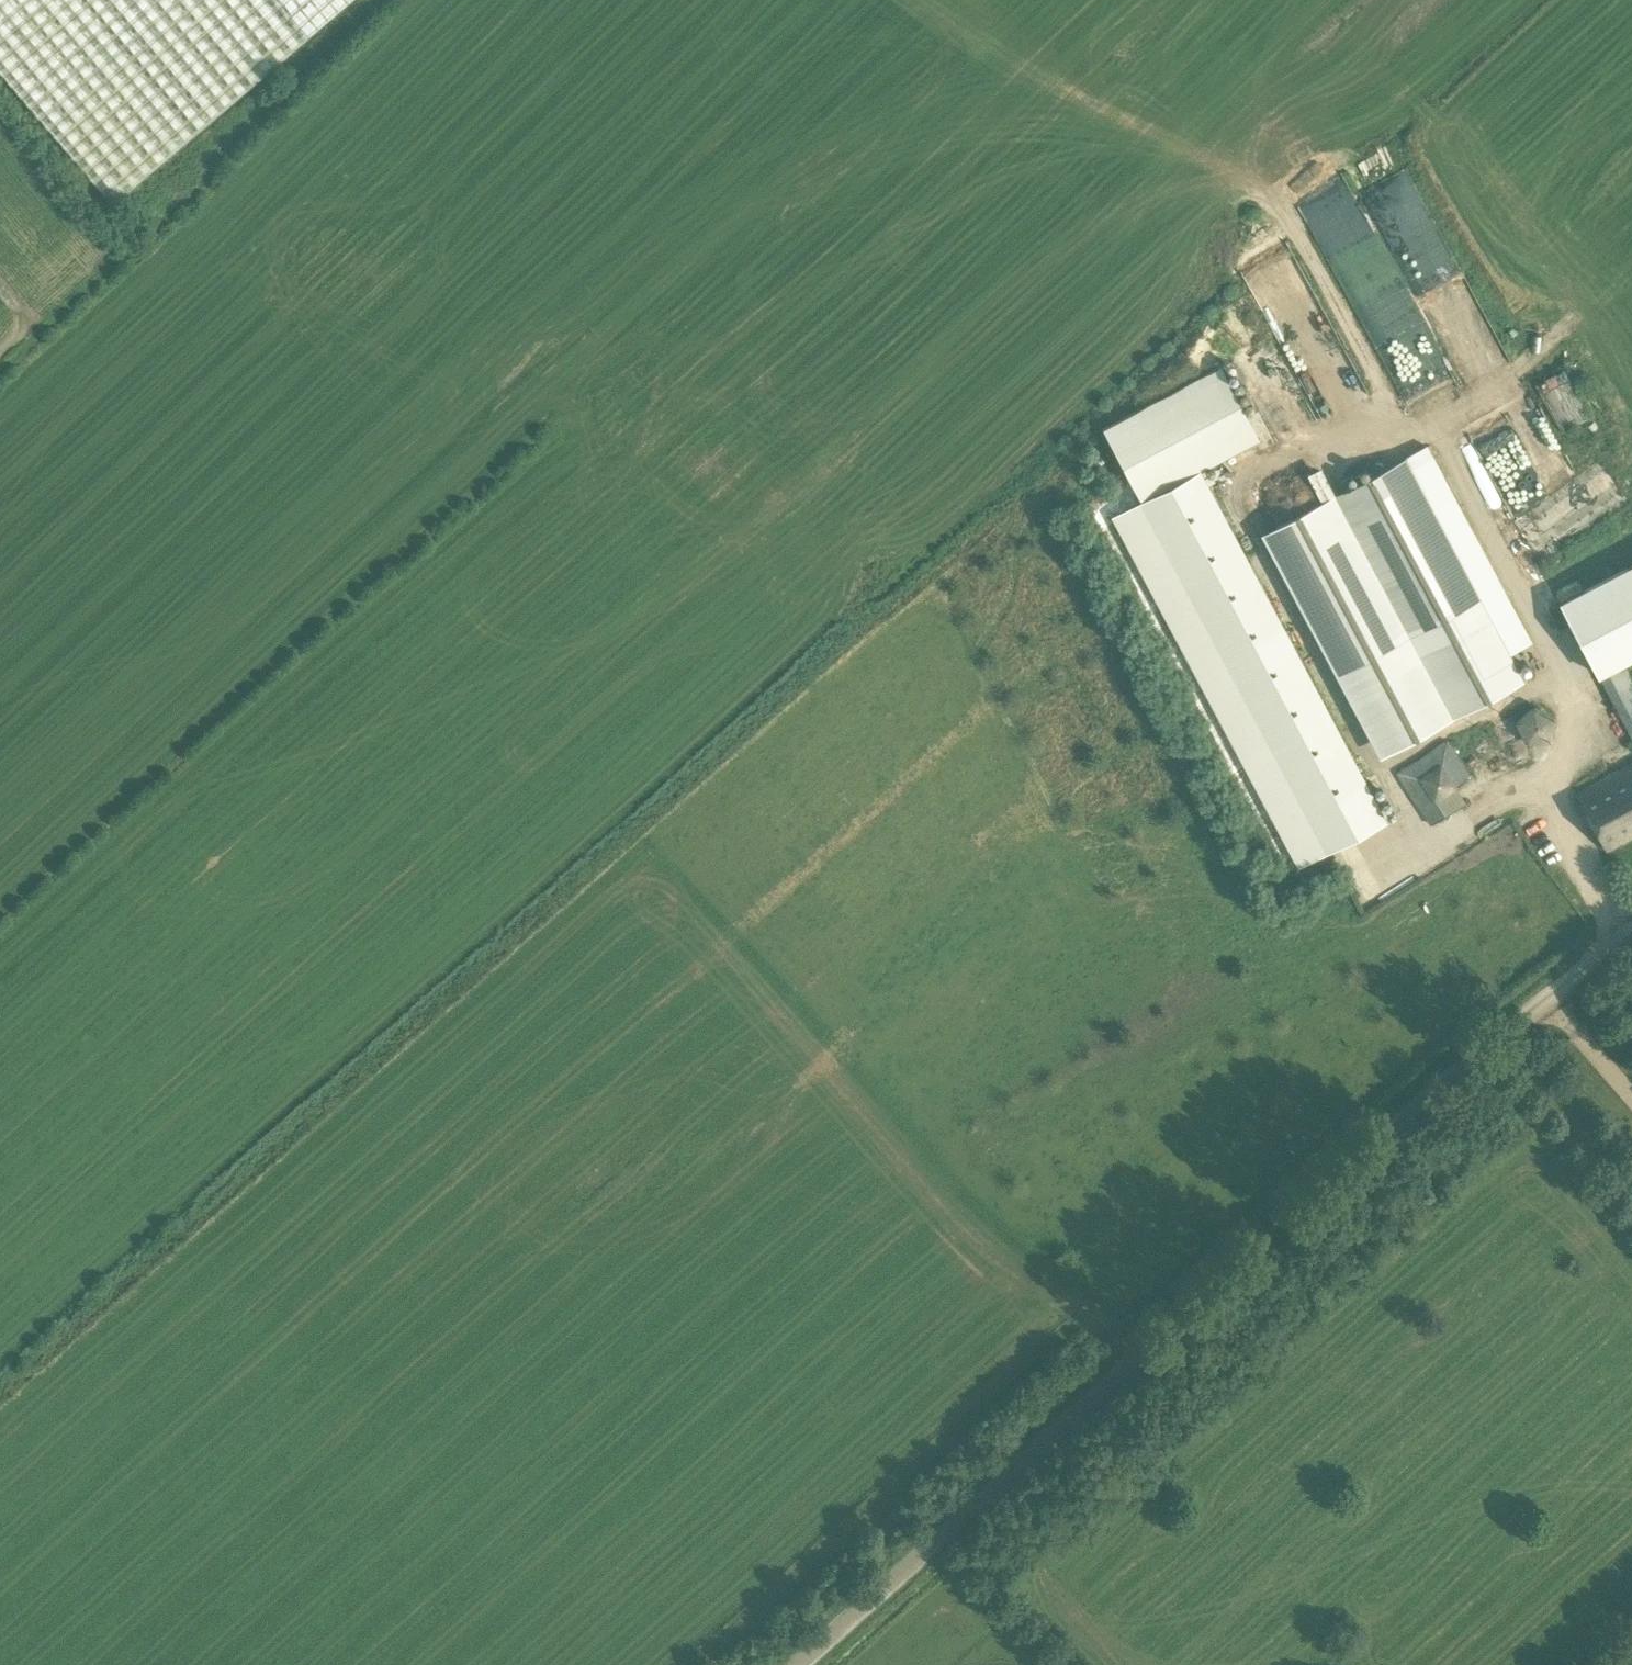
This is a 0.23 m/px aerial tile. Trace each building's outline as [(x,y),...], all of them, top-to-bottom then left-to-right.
[(114,203),(351,0),(0,0),(0,69),(114,203)] [(1140,409),(1102,429),(1128,478),(1141,502),(1200,471),(1259,440),(1220,366),(1140,409)] [(1563,366),(1532,384),(1561,434),(1592,416),(1563,366)] [(1404,457),(1276,526),(1392,744),(1467,704),(1518,677),(1521,676),(1404,457)] [(1598,520),(1631,502),(1607,458),(1572,477),(1591,512),(1593,511),(1598,520)] [(1141,502),(1112,517),(1298,867),(1385,820),(1200,471),(1141,502)] [(1562,603),(1598,672),(1631,655),(1631,566),(1564,602),(1562,603)] [(1623,664),(1599,677),(1631,737),(1631,681),(1623,664)] [(1526,744),(1551,741),(1556,715),(1533,703),(1514,722),(1526,744)] [(1441,810),(1464,795),(1456,783),(1470,774),(1449,740),(1431,751),(1397,773),(1419,807),(1433,797),(1441,810)] [(1631,835),(1631,763),(1576,794),(1606,849),(1631,835)]
